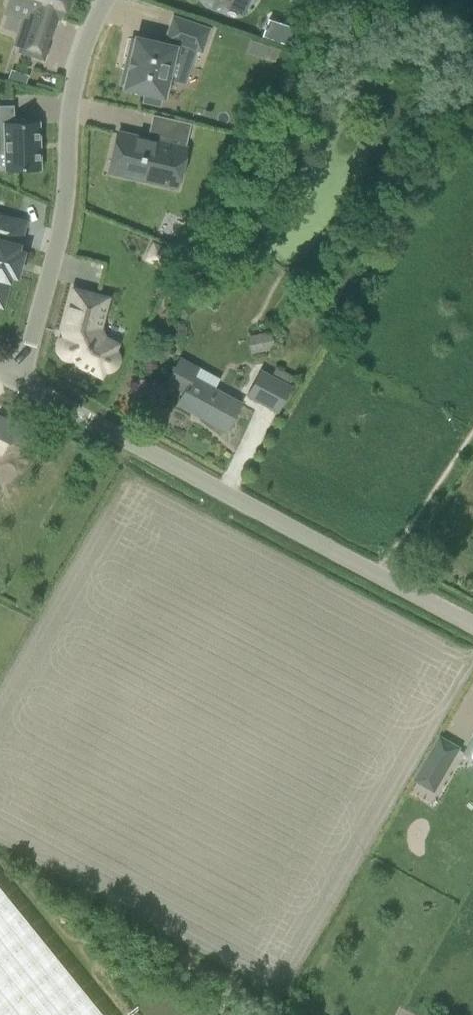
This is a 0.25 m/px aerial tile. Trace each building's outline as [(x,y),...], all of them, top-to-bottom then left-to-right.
[(46,48),(53,26),(54,26),(57,18),(60,19),(67,0),(9,0),(8,1),(34,10),(20,52),(43,60),(47,49),(46,48)] [(166,40),(165,46),(132,38),(124,69),(120,68),(117,84),(121,85),(120,87),(159,96),(167,60),(186,64),(191,49),(197,51),(205,29),(169,16),(161,39),(166,40)] [(249,40),(245,52),(274,63),(278,50),(249,40)] [(33,167),(33,121),(19,121),(19,116),(9,116),(9,103),(0,103),(0,168),(33,167)] [(108,172),(151,182),(177,188),(186,149),(184,148),(189,128),(174,125),(169,145),(117,133),(108,172)] [(0,217),(0,306),(2,306),(10,276),(16,277),(22,254),(16,252),(24,223),(0,217)] [(171,250),(162,268),(169,272),(178,254),(171,250)] [(99,329),(100,323),(107,299),(73,290),(62,332),(65,338),(63,339),(62,340),(61,341),(60,343),(59,345),(59,346),(59,348),(59,350),(59,352),(60,353),(61,355),(62,356),(64,358),(65,358),(67,359),(69,359),(71,359),(73,359),(74,358),(77,364),(101,376),(104,371),(106,371),(107,371),(109,370),(111,370),(112,369),(114,367),(115,366),(116,364),(117,363),(117,361),(117,359),(117,357),(117,355),(116,354),(115,352),(114,351),(116,345),(104,339),(99,329)] [(250,355),(274,350),(271,332),(246,337),(250,355)] [(180,358),(167,383),(184,392),(177,404),(226,431),(240,404),(191,378),(197,367),(180,358)] [(277,412),(292,386),(290,384),(271,375),(261,370),(247,396),(277,412)] [(8,436),(8,435),(23,442),(31,426),(17,419),(17,418),(0,409),(0,432),(8,436)] [(429,755),(414,780),(436,792),(450,767),(429,755)] [(0,892),(0,1014),(100,1014),(0,892)]
